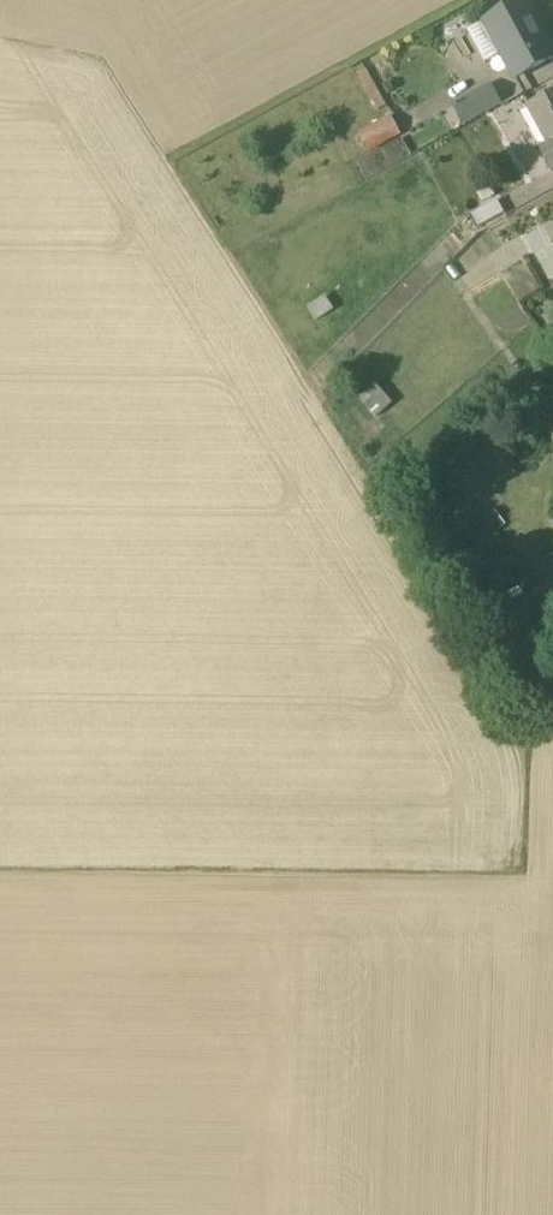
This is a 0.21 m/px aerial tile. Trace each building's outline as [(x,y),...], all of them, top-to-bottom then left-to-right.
[(466,33),(483,65),(498,58),(512,85),(513,85),(519,95),(525,92),(518,78),(552,59),(552,55),(524,1),(466,33)] [(500,106),(489,86),(450,107),(461,127),(500,106)] [(519,114),(537,146),(543,144),(544,147),(537,151),(551,174),(552,173),(552,95),(519,114)] [(399,134),(386,108),(354,124),(367,150),(399,134)]
